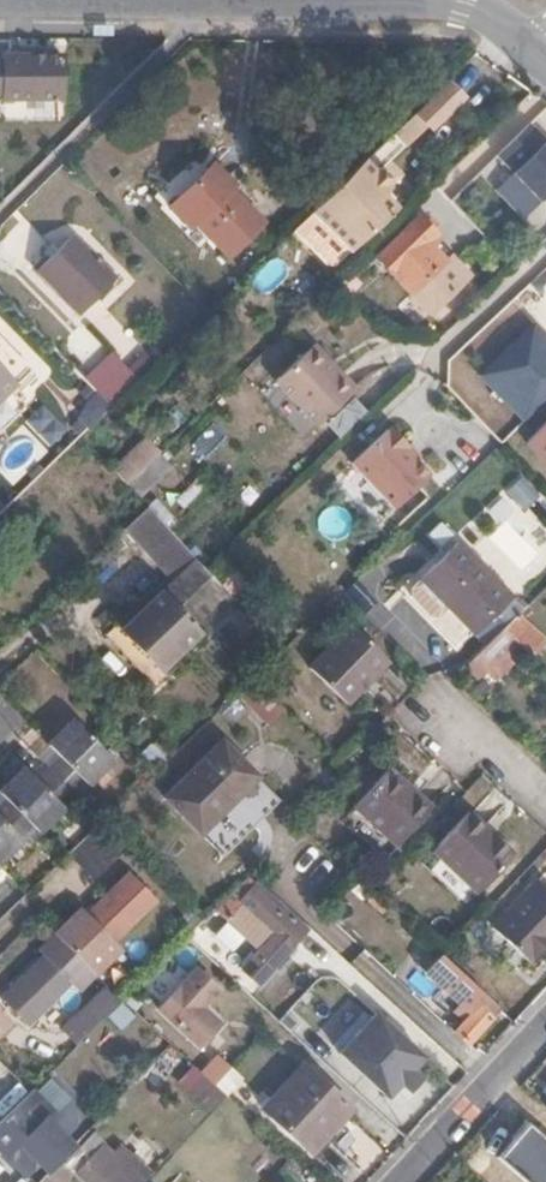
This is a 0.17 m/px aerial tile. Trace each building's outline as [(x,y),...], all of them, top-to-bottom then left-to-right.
[(3,53),(2,57),(2,89),(1,94),(59,95),(61,53),(3,53)] [(469,91),(452,74),(413,111),(431,129),(469,91)] [(402,145),(391,132),(310,210),(330,230),(351,210),(367,226),(368,227),(392,206),(380,193),(386,188),(388,185),(375,171),(402,145)] [(543,137),(495,187),(524,214),(545,191),(545,139),(543,137)] [(480,142),(437,184),(451,199),(495,157),(480,142)] [(167,204),(186,223),(191,218),(227,253),(260,219),(226,185),(230,181),(211,160),(167,204)] [(393,195),(386,188),(380,193),(392,206),(401,198),(397,193),(393,195)] [(351,210),(330,230),(347,246),(367,226),(351,210)] [(457,259),(451,253),(448,256),(430,236),(434,232),(417,217),(377,256),(430,311),(475,270),(461,255),(457,259)] [(113,277),(70,236),(37,269),(79,310),(113,277)] [(455,249),(451,253),(457,259),(461,255),(455,249)] [(98,301),(82,317),(118,352),(133,335),(98,301)] [(179,338),(189,328),(179,319),(170,328),(179,338)] [(530,319),(473,371),(519,422),(545,397),(545,337),(530,319)] [(335,367),(291,322),(253,358),(295,403),(335,367)] [(30,371),(0,339),(0,399),(30,371)] [(110,355),(86,378),(111,404),(134,380),(110,355)] [(526,441),(545,460),(545,419),(526,441)] [(191,444),(206,457),(227,434),(212,421),(191,444)] [(397,505),(431,472),(407,447),(409,441),(396,427),(392,431),(388,428),(356,461),(397,505)] [(110,462),(127,480),(157,451),(140,432),(110,462)] [(157,451),(127,480),(140,493),(169,464),(157,451)] [(185,507),(205,487),(196,477),(175,497),(185,507)] [(526,506),(536,490),(516,477),(505,492),(526,506)] [(338,506),(316,520),(329,540),(351,525),(338,506)] [(109,540),(90,558),(138,610),(121,625),(139,644),(129,655),(156,683),(166,672),(161,666),(196,633),(109,540)] [(474,632),(510,595),(456,540),(419,578),(474,632)] [(534,612),(525,604),(503,626),(522,643),(531,652),(543,638),(526,622),(534,612)] [(522,643),(503,626),(470,658),(488,675),(522,643)] [(390,666),(355,629),(311,671),(348,708),(390,666)] [(251,677),(235,693),(263,723),(280,707),(251,677)] [(51,770),(73,794),(112,758),(74,718),(46,744),(62,759),(51,770)] [(198,832),(254,777),(220,741),(163,797),(198,832)] [(429,804),(389,764),(351,800),(391,842),(429,804)] [(73,794),(51,770),(40,780),(26,765),(0,788),(0,790),(11,802),(34,826),(37,830),(73,794)] [(34,826),(11,802),(0,813),(0,860),(34,826)] [(476,890),(511,850),(467,810),(432,848),(476,890)] [(90,833),(67,853),(88,877),(111,857),(90,833)] [(165,886),(140,862),(129,874),(153,897),(165,886)] [(153,897),(129,874),(126,870),(84,911),(76,904),(50,928),(52,930),(66,946),(83,965),(153,897)] [(270,894),(248,875),(212,912),(230,927),(240,916),(235,909),(239,905),(252,915),(245,923),(264,939),(270,932),(287,947),(299,933),(265,901),(270,894)] [(545,946),(545,890),(535,881),(489,930),(529,965),(545,946)] [(78,1040),(116,1002),(83,965),(66,946),(52,930),(35,946),(41,953),(0,988),(0,998),(34,1036),(78,996),(86,1004),(64,1026),(78,1040)] [(215,940),(205,931),(195,940),(205,951),(215,940)] [(468,1013),(452,1030),(466,1043),(498,1008),(439,954),(425,970),(468,1013)] [(153,1019),(170,1036),(185,1020),(167,1005),(153,1019)] [(424,1056),(374,1012),(338,1052),(386,1096),(424,1056)] [(147,1025),(165,1041),(170,1036),(153,1019),(147,1025)] [(174,1085),(211,1114),(242,1075),(214,1053),(200,1071),(191,1064),(174,1085)] [(308,1151),(349,1106),(300,1064),(262,1107),(308,1151)] [(0,1117),(0,1159),(8,1151),(29,1172),(59,1144),(43,1129),(49,1122),(22,1096),(0,1117)] [(88,1132),(63,1159),(85,1180),(88,1176),(93,1181),(135,1181),(145,1171),(118,1145),(110,1151),(88,1132)]
